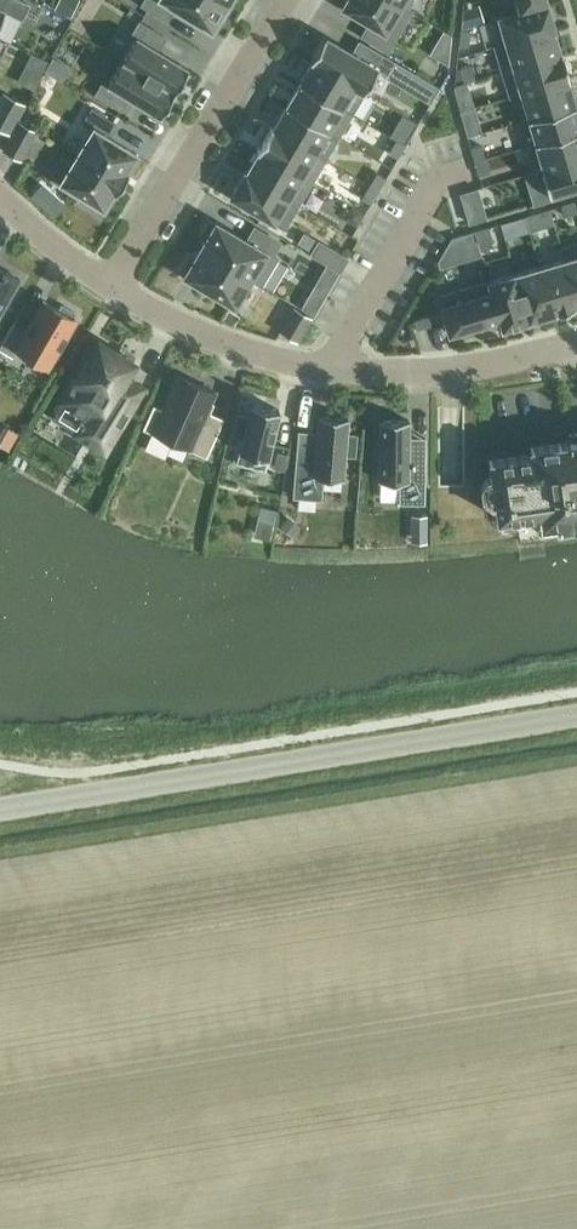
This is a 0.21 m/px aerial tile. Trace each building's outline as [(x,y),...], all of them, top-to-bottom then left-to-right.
[(23,17),(29,3),(23,0),(0,0),(0,19),(5,8),(23,17)] [(58,9),(72,17),(82,0),(63,0),(58,9)] [(142,4),(148,8),(167,19),(175,7),(164,0),(144,0),(142,4)] [(175,7),(212,29),(229,2),(225,0),(164,0),(175,7)] [(342,6),(369,23),(362,35),(388,50),(411,10),(394,0),(345,0),(342,6)] [(411,10),(412,9),(407,6),(410,0),(394,0),(411,10)] [(546,0),(503,0),(507,13),(493,18),(493,19),(547,4),(546,0)] [(462,8),(460,29),(482,22),(477,4),(462,8)] [(495,47),(553,29),(555,29),(547,4),(493,19),(500,43),(495,44),(495,47)] [(132,34),(137,37),(157,49),(165,37),(140,21),(132,34)] [(460,29),(459,42),(469,43),(470,30),(460,29)] [(553,29),(495,47),(502,70),(560,53),(553,29)] [(364,91),(378,67),(325,36),(310,60),(312,61),(354,86),(364,91)] [(174,91),(189,68),(157,49),(137,37),(123,60),(174,91)] [(560,53),(502,70),(510,97),(521,93),(568,80),(570,79),(562,52),(560,53)] [(54,57),(45,71),(63,82),(72,67),(54,57)] [(123,60),(109,83),(129,96),(160,115),(174,91),(123,60)] [(351,113),(352,112),(341,106),(352,89),(354,86),(312,61),(299,82),(351,113)] [(474,78),(469,64),(460,67),(464,81),(474,78)] [(121,108),(129,96),(109,83),(104,80),(96,93),(121,108)] [(521,93),(529,118),(575,104),(568,80),(521,93)] [(427,81),(418,98),(429,104),(432,98),(439,88),(427,81)] [(467,81),(454,85),(454,90),(460,110),(469,108),(474,106),(467,81)] [(337,137),(351,113),(299,82),(285,106),(327,131),(337,137)] [(9,133),(25,103),(4,91),(0,97),(0,128),(9,133)] [(536,143),(576,130),(576,110),(575,104),(529,118),(536,143)] [(279,117),(273,127),(315,151),(327,131),(285,106),(279,117)] [(469,108),(460,110),(464,124),(468,136),(482,131),(474,106),(469,108)] [(84,121),(94,128),(109,136),(117,124),(113,122),(92,109),(84,121)] [(402,114),(389,135),(396,140),(405,145),(412,132),(417,124),(402,114)] [(36,129),(20,120),(11,135),(3,150),(20,159),(36,129)] [(315,151),(273,127),(271,126),(258,148),(312,180),(325,157),(315,151)] [(77,154),(123,182),(129,171),(127,170),(137,153),(109,136),(94,128),(77,154)] [(536,143),(543,167),(576,157),(576,130),(536,143)] [(405,145),(396,140),(389,152),(397,157),(405,145)] [(480,144),(471,147),(475,161),(484,158),(480,144)] [(259,151),(246,172),(298,202),(312,180),(258,148),(257,150),(259,151)] [(77,154),(61,182),(82,195),(79,200),(93,209),(97,203),(104,208),(114,191),(116,193),(123,182),(77,154)] [(541,167),(549,194),(576,186),(576,157),(543,167),(541,167)] [(484,158),(475,161),(479,175),(488,172),(484,158)] [(297,204),(298,202),(246,172),(245,171),(230,195),(262,214),(274,221),(287,198),(297,204)] [(386,177),(377,172),(370,185),(378,190),(386,177)] [(43,183),(33,196),(52,213),(63,201),(43,183)] [(378,190),(370,185),(362,198),(371,202),(378,190)] [(477,188),(461,193),(466,209),(470,223),(479,220),(486,218),(477,188)] [(576,210),(576,208),(575,201),(561,205),(563,214),(576,210)] [(356,207),(349,218),(358,224),(365,212),(356,207)] [(539,211),(524,216),(527,225),(529,231),(544,227),(539,211)] [(513,229),(527,225),(524,216),(510,220),(513,229)] [(261,284),(277,256),(273,254),(280,241),(255,227),(247,239),(216,221),(214,223),(209,220),(201,234),(206,237),(200,248),(261,284)] [(491,235),(488,226),(475,230),(477,239),(491,235)] [(475,230),(461,234),(467,257),(481,253),(477,239),(475,230)] [(318,241),(312,252),(341,269),(348,258),(318,241)] [(561,247),(576,300),(576,242),(561,247)] [(539,265),(553,312),(576,305),(576,300),(561,247),(560,247),(564,259),(539,265)] [(200,248),(194,258),(188,255),(180,270),(185,273),(184,275),(235,305),(251,279),(261,285),(261,284),(200,248)] [(528,320),(553,312),(539,265),(514,273),(528,320)] [(0,267),(0,313),(20,278),(0,267)] [(489,280),(503,327),(528,320),(514,273),(513,273),(489,280)] [(503,327),(489,280),(488,281),(438,296),(449,333),(498,318),(501,328),(503,327)] [(245,301),(276,313),(283,295),(252,283),(245,301)] [(14,321),(0,345),(0,347),(13,355),(17,348),(49,367),(77,319),(73,316),(76,311),(62,303),(59,308),(44,299),(26,329),(14,321)] [(294,306),(280,331),(297,341),(311,316),(294,306)] [(228,307),(223,317),(234,323),(239,314),(228,307)] [(427,317),(414,321),(416,330),(430,326),(427,317)] [(98,340),(62,401),(87,416),(84,420),(81,418),(79,422),(81,424),(76,433),(104,450),(143,387),(125,377),(135,361),(98,340)] [(153,404),(143,426),(208,455),(224,418),(207,410),(216,391),(176,374),(161,408),(153,404)] [(265,469),(279,409),(251,402),(248,416),(238,414),(233,434),(243,436),(237,462),(265,469)] [(6,428),(20,437),(31,421),(16,412),(6,428)] [(297,430),(292,496),(294,497),(321,499),(323,477),(343,479),(345,454),(355,455),(357,435),(347,434),(348,417),(320,415),(319,432),(297,430)] [(409,419),(380,419),(380,480),(400,480),(400,502),(424,502),(425,441),(409,441),(409,419)] [(437,484),(437,516),(497,516),(576,504),(576,439),(570,440),(531,446),(532,453),(489,459),(462,459),(462,483),(451,484),(437,484)] [(279,450),(276,466),(286,468),(290,452),(279,450)] [(260,505),(257,520),(273,524),(277,509),(260,505)] [(290,516),(282,526),(294,535),(302,526),(290,516)] [(429,516),(416,516),(416,525),(429,525),(429,516)]
